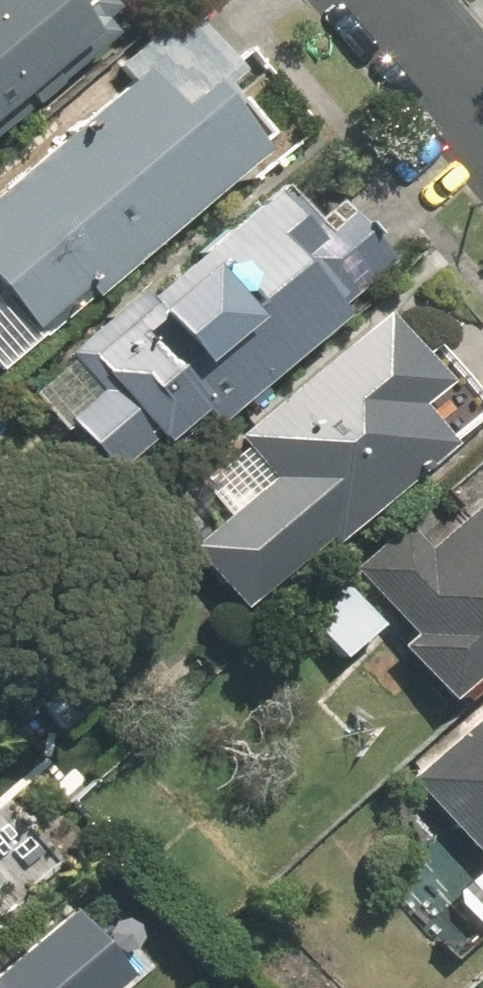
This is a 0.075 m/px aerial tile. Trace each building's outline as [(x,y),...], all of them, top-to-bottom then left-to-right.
[(97,38),(83,21),(97,9),(90,0),(0,0),(0,123),(97,38)] [(0,177),(0,361),(73,295),(79,302),(259,137),(213,86),(227,72),(176,16),(0,177)] [(250,196),(138,301),(127,289),(26,384),(110,474),(178,410),(203,436),(388,264),(330,202),(290,239),(250,196)] [(367,316),(223,434),(235,448),(193,482),(219,514),(176,549),(225,609),(311,539),(319,548),(482,414),(424,343),(403,361),(367,316)] [(419,549),(394,522),(339,574),(396,635),(385,645),(438,702),(482,660),(482,489),(419,549)] [(323,575),(284,612),(331,662),(370,625),(323,575)] [(403,774),(479,861),(442,894),(478,934),(482,930),(482,704),(403,774)] [(154,967),(106,909),(86,925),(70,906),(0,965),(0,987),(128,987),(154,967)]
